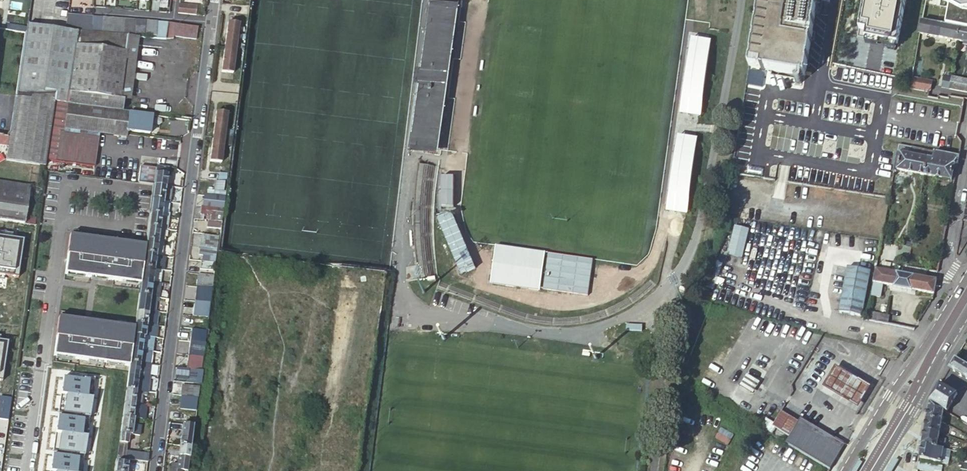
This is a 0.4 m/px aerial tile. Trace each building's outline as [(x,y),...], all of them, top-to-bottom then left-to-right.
[(756,15),(756,16),(753,34),(748,68),(804,77),(816,0),(758,0),(756,15)] [(853,15),(908,25),(913,0),(856,0),(853,15)] [(923,20),(936,23),(940,0),(927,0),(923,20)] [(955,14),(966,16),(966,0),(957,0),(955,14)] [(461,7),(430,3),(409,151),(439,155),(461,7)] [(178,14),(192,15),(194,6),(180,4),(178,14)] [(68,15),(65,31),(77,32),(80,16),(68,15)] [(91,17),(80,16),(77,32),(88,33),(91,17)] [(102,18),(91,17),(88,33),(99,33),(102,18)] [(99,33),(109,34),(112,19),(102,18),(99,33)] [(109,34),(120,35),(122,20),(112,19),(109,34)] [(127,36),(131,36),(133,21),(122,20),(120,35),(127,36)] [(923,20),(922,20),(919,34),(957,41),(959,27),(936,23),(923,20)] [(131,36),(140,37),(142,37),(145,22),(133,21),(131,36)] [(145,22),(142,37),(153,38),(156,23),(145,22)] [(196,41),(198,29),(193,27),(168,24),(165,40),(174,40),(174,38),(196,41)] [(238,25),(227,24),(223,48),(235,50),(238,25)] [(27,27),(26,34),(20,74),(25,75),(24,82),(58,80),(65,31),(27,27)] [(959,27),(957,41),(966,43),(966,29),(959,27)] [(57,94),(56,103),(68,105),(76,46),(125,52),(127,36),(120,35),(109,34),(99,33),(88,33),(77,32),(65,31),(58,80),(56,94),(57,94)] [(123,100),(123,101),(131,102),(140,37),(131,36),(127,36),(125,52),(119,99),(123,100)] [(907,37),(901,36),(899,47),(905,49),(907,37)] [(837,37),(832,64),(845,67),(850,39),(837,37)] [(711,41),(692,38),(682,115),(701,117),(711,41)] [(122,112),(123,101),(123,100),(119,99),(125,52),(76,46),(68,105),(122,112)] [(235,50),(223,48),(220,73),(232,75),(235,50)] [(765,76),(749,73),(748,82),(764,84),(765,76)] [(17,97),(56,94),(58,80),(24,82),(25,75),(20,74),(17,97)] [(911,75),(909,87),(931,92),(933,79),(911,75)] [(948,88),(950,76),(943,75),(940,86),(948,88)] [(950,76),(948,88),(966,92),(966,79),(950,76)] [(16,97),(10,135),(10,137),(11,137),(10,147),(8,161),(45,167),(56,94),(17,97),(16,97)] [(152,116),(122,112),(68,105),(64,129),(127,138),(128,132),(149,134),(152,116)] [(215,113),(212,137),(223,139),(227,114),(215,113)] [(95,168),(99,138),(59,132),(54,162),(95,168)] [(10,137),(0,135),(0,145),(10,147),(11,137),(10,137)] [(698,139),(679,136),(669,213),(688,215),(698,139)] [(223,139),(212,137),(209,162),(220,164),(223,139)] [(929,150),(899,144),(894,170),(899,171),(924,176),(929,150)] [(957,165),(959,156),(929,150),(924,176),(951,181),(954,164),(957,165)] [(438,165),(418,163),(417,169),(416,176),(415,198),(414,212),(414,232),(415,245),(416,253),(416,261),(419,278),(437,275),(435,257),(434,236),(433,216),(434,202),(434,191),(435,180),(436,174),(438,165)] [(156,169),(154,186),(166,188),(166,187),(168,173),(168,170),(168,168),(157,166),(156,169)] [(138,184),(150,185),(154,186),(156,169),(140,167),(138,184)] [(899,171),(894,170),(889,198),(895,199),(898,196),(900,184),(897,179),(899,171)] [(443,209),(456,209),(458,179),(444,178),(443,209)] [(223,183),(215,182),(214,192),(221,193),(223,183)] [(4,183),(0,211),(0,221),(26,225),(32,187),(4,183)] [(166,188),(154,186),(152,201),(164,203),(166,188)] [(222,208),(223,200),(203,198),(202,206),(222,208)] [(164,203),(152,201),(150,215),(162,217),(162,213),(163,211),(164,203)] [(220,223),(221,211),(202,208),(200,220),(207,221),(220,223)] [(162,217),(150,215),(148,227),(160,229),(162,217)] [(455,215),(440,221),(461,275),(477,268),(455,215)] [(168,230),(170,218),(162,217),(160,229),(166,230),(168,230)] [(206,229),(219,231),(220,223),(207,221),(206,229)] [(160,229),(148,227),(146,241),(158,243),(160,229)] [(144,255),(145,246),(69,235),(66,255),(67,255),(64,274),(140,285),(140,282),(142,268),(144,255)] [(16,278),(22,240),(0,237),(0,276),(16,278)] [(200,247),(216,249),(217,239),(201,237),(200,247)] [(156,257),(158,243),(146,241),(145,246),(144,255),(156,257)] [(216,249),(200,247),(200,248),(191,247),(190,255),(199,256),(198,257),(200,257),(215,259),(216,252),(216,249)] [(516,273),(514,285),(574,294),(579,259),(534,252),(531,275),(516,273)] [(154,270),(156,257),(144,255),(142,268),(154,270)] [(162,258),(156,257),(154,270),(161,271),(163,271),(165,258),(162,258)] [(213,273),(214,265),(199,263),(199,271),(213,273)] [(870,271),(847,267),(839,313),(861,318),(870,271)] [(153,284),(154,270),(142,268),(140,282),(153,284)] [(936,280),(875,269),(871,294),(879,295),(882,284),(894,286),(893,288),(902,289),(911,291),(912,289),(934,293),(936,280)] [(161,271),(154,270),(153,284),(160,284),(161,271)] [(213,277),(197,275),(195,288),(211,290),(213,277)] [(153,284),(140,282),(140,285),(138,296),(151,298),(153,284)] [(160,284),(153,284),(151,298),(157,298),(159,299),(161,285),(160,284)] [(209,304),(211,290),(195,288),(193,302),(209,304)] [(151,298),(138,296),(136,310),(149,312),(150,301),(151,298)] [(207,318),(209,304),(193,302),(193,305),(189,305),(188,313),(192,314),(192,316),(193,316),(207,318)] [(136,310),(134,324),(147,326),(149,312),(136,310)] [(867,312),(866,320),(887,323),(888,315),(867,312)] [(206,326),(207,318),(193,316),(192,324),(206,326)] [(133,337),(134,328),(90,322),(57,317),(55,337),(52,357),(128,367),(129,363),(131,350),(131,344),(133,337)] [(134,328),(133,337),(144,338),(145,339),(147,326),(134,324),(134,328)] [(147,326),(145,339),(150,339),(154,340),(156,327),(153,326),(147,326)] [(204,345),(205,333),(190,331),(189,343),(204,345)] [(144,338),(133,337),(131,344),(131,350),(142,352),(148,352),(152,353),(154,340),(150,339),(145,339),(144,338)] [(204,345),(189,343),(187,356),(189,357),(202,358),(204,345)] [(142,352),(131,350),(129,363),(140,364),(142,352)] [(148,352),(142,352),(140,364),(150,366),(152,353),(148,352)] [(189,357),(187,356),(185,369),(201,372),(202,358),(189,357)] [(955,359),(949,369),(966,380),(966,366),(965,365),(955,359)] [(819,382),(856,405),(870,383),(833,360),(819,382)] [(140,364),(129,363),(128,367),(127,377),(138,378),(140,364)] [(148,379),(150,366),(140,364),(138,378),(148,379)] [(752,364),(733,397),(747,404),(765,372),(752,364)] [(199,381),(200,372),(187,371),(186,379),(191,380),(199,381)] [(94,378),(80,376),(79,380),(62,378),(57,413),(75,415),(74,419),(57,417),(52,451),(69,454),(68,457),(51,455),(49,470),(81,470),(94,378)] [(138,378),(127,377),(125,391),(136,392),(138,378)] [(138,378),(136,392),(142,393),(146,394),(148,379),(138,378)] [(957,395),(940,384),(936,390),(929,402),(934,405),(943,410),(946,412),(957,395)] [(182,387),(181,398),(197,400),(198,389),(182,387)] [(125,391),(123,404),(134,405),(136,392),(125,391)] [(6,420),(10,398),(0,397),(0,419),(6,420)] [(747,404),(733,397),(730,402),(744,410),(747,404)] [(195,412),(197,401),(175,398),(174,404),(187,406),(187,409),(193,410),(192,412),(195,412)] [(934,405),(929,402),(926,418),(942,422),(943,410),(934,405)] [(140,406),(134,405),(123,404),(121,417),(132,419),(133,419),(144,420),(146,407),(140,406)] [(777,425),(761,416),(756,425),(771,434),(777,425)] [(133,419),(132,419),(121,417),(116,458),(124,459),(125,451),(128,435),(131,436),(133,419)] [(939,433),(942,422),(926,418),(924,430),(939,433)] [(797,450),(799,451),(830,469),(844,446),(798,421),(785,443),(797,450)] [(193,427),(168,423),(167,430),(181,432),(179,446),(190,448),(193,427)] [(924,430),(921,445),(937,448),(939,433),(924,430)] [(937,448),(921,445),(919,459),(941,463),(942,458),(944,449),(937,448)] [(190,448),(179,446),(177,466),(171,466),(171,470),(181,470),(181,467),(188,468),(190,448)] [(125,451),(124,459),(128,460),(147,463),(148,462),(134,460),(135,458),(131,457),(132,454),(135,454),(136,453),(125,451)] [(148,462),(148,455),(136,453),(135,454),(132,454),(131,457),(135,458),(134,460),(148,462)] [(116,458),(114,470),(126,470),(128,460),(124,459),(116,458)] [(965,470),(966,470),(966,464),(959,463),(959,466),(961,467),(960,470),(965,470)]
